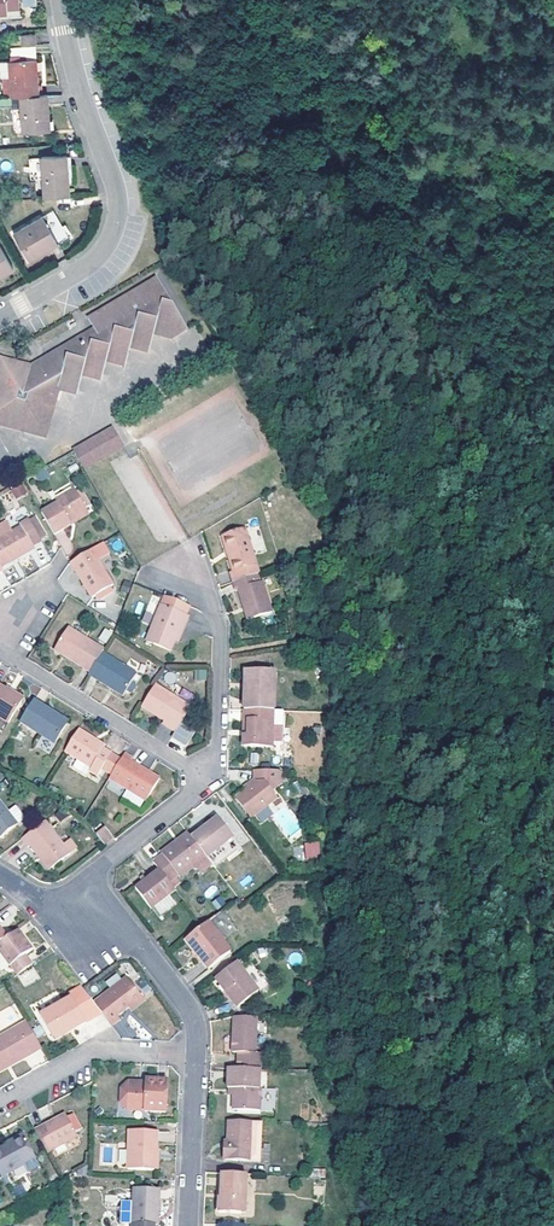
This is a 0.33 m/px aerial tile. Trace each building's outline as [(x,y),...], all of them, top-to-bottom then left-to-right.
[(8,12),(8,8),(20,7),(20,0),(0,0),(0,13),(8,12)] [(20,34),(21,46),(36,45),(35,33),(20,34)] [(2,38),(2,46),(13,45),(12,37),(2,38)] [(10,73),(11,97),(38,95),(36,59),(10,61),(10,73)] [(1,74),(3,98),(11,97),(10,73),(1,74)] [(38,95),(11,97),(13,109),(21,108),(23,133),(50,131),(47,94),(38,95)] [(43,177),(44,197),(70,195),(66,155),(42,156),(42,157),(43,177)] [(43,177),(42,157),(30,158),(31,178),(43,177)] [(53,210),(43,216),(59,243),(68,235),(53,210)] [(43,216),(14,233),(29,260),(59,243),(43,216)] [(2,277),(15,269),(0,245),(0,273),(2,277)] [(1,359),(0,361),(0,425),(45,437),(59,390),(77,394),(83,376),(102,380),(107,362),(125,367),(131,348),(149,353),(155,334),(172,339),(188,330),(157,277),(87,317),(94,329),(96,334),(83,342),(81,336),(47,356),(49,361),(36,369),(30,365),(1,359)] [(94,329),(81,336),(83,342),(96,334),(94,329)] [(47,356),(30,365),(36,369),(49,361),(47,356)] [(124,447),(113,429),(74,451),(84,469),(124,447)] [(22,483),(11,487),(16,498),(27,493),(22,483)] [(42,513),(54,534),(71,525),(69,522),(87,511),(85,508),(89,506),(80,490),(76,492),(74,490),(56,500),(57,504),(42,513)] [(88,514),(87,511),(69,522),(71,525),(88,514)] [(1,568),(35,549),(33,547),(42,542),(41,540),(46,536),(35,518),(30,521),(29,520),(21,525),(22,528),(12,533),(0,539),(0,565),(1,568)] [(12,533),(6,524),(0,527),(0,539),(12,533)] [(258,575),(260,574),(246,530),(222,537),(233,572),(230,573),(233,582),(258,575)] [(92,549),(70,563),(92,598),(95,596),(111,587),(113,585),(92,549)] [(261,584),(258,575),(233,582),(236,591),(238,591),(243,607),(247,606),(252,620),(272,614),(263,583),(261,584)] [(95,596),(98,602),(114,592),(111,587),(95,596)] [(161,605),(146,641),(171,650),(174,641),(180,626),(185,627),(188,616),(186,616),(185,616),(189,607),(167,597),(164,606),(161,605)] [(99,602),(95,611),(105,617),(110,609),(99,602)] [(248,621),(252,620),(247,606),(243,607),(248,621)] [(178,642),(185,627),(180,626),(174,641),(178,642)] [(102,653),(103,650),(68,627),(54,650),(90,672),(102,653)] [(137,674),(102,653),(90,672),(89,675),(122,696),(126,692),(131,694),(136,686),(132,683),(137,674)] [(195,669),(195,679),(206,679),(206,669),(195,669)] [(249,689),(249,710),(273,711),(274,710),(275,671),(245,670),(245,689),(249,689)] [(191,707),(155,685),(141,706),(165,721),(169,723),(169,728),(175,732),(191,707)] [(0,686),(0,718),(8,723),(22,702),(5,691),(6,690),(0,686)] [(6,689),(6,690),(5,691),(22,702),(24,699),(6,689)] [(34,701),(21,722),(55,744),(68,722),(34,701)] [(249,710),(244,710),(244,721),(249,722),(248,735),(244,734),(244,747),(272,747),(273,711),(249,710)] [(94,738),(79,729),(64,752),(78,760),(74,768),(87,776),(89,771),(98,776),(102,769),(112,754),(104,749),(92,741),(94,738)] [(105,746),(94,738),(92,741),(104,749),(105,746)] [(112,754),(102,769),(112,775),(122,760),(112,754)] [(112,775),(110,778),(146,801),(160,779),(131,761),(133,759),(125,754),(122,760),(112,775)] [(278,770),(254,770),(254,779),(255,779),(256,782),(246,790),(236,797),(252,818),(256,816),(278,798),(273,791),(283,784),(284,773),(278,770)] [(255,779),(244,788),(246,790),(256,782),(255,779)] [(18,824),(0,802),(0,838),(18,824)] [(19,821),(25,816),(16,804),(9,809),(19,821)] [(218,817),(191,838),(207,858),(234,838),(218,817)] [(63,845),(45,821),(22,839),(29,847),(31,845),(51,870),(70,854),(63,845)] [(96,834),(104,845),(113,838),(105,827),(96,834)] [(159,870),(169,882),(178,875),(179,877),(195,866),(201,873),(212,865),(207,858),(191,838),(188,833),(162,852),(163,855),(153,862),(159,870)] [(104,845),(105,847),(114,840),(113,838),(104,845)] [(234,838),(207,858),(212,865),(215,868),(241,847),(234,838)] [(70,840),(63,845),(70,854),(77,848),(70,840)] [(319,841),(303,842),(305,859),(320,857),(319,841)] [(152,908),(176,890),(169,882),(159,870),(135,888),(150,909),(152,908)] [(161,915),(176,903),(170,895),(154,907),(161,915)] [(208,921),(187,938),(198,952),(196,954),(209,969),(231,951),(208,921)] [(18,930),(7,938),(0,943),(0,951),(17,976),(33,964),(25,954),(32,949),(18,930)] [(258,992),(236,963),(216,978),(229,996),(238,1008),(258,992)] [(33,967),(19,974),(23,981),(36,973),(33,967)] [(127,977),(94,1003),(112,1026),(120,1020),(118,1016),(129,1008),(142,998),(127,977)] [(229,996),(216,978),(211,981),(225,998),(229,996)] [(71,997),(40,1015),(52,1037),(73,1025),(74,1029),(86,1023),(71,997)] [(144,1000),(142,998),(129,1008),(131,1010),(144,1000)] [(236,1068),(261,1069),(261,1054),(255,1053),(257,1018),(234,1017),(233,1052),(237,1053),(236,1068)] [(42,1048),(27,1022),(0,1037),(0,1067),(23,1054),(25,1057),(42,1048)] [(55,1040),(74,1029),(73,1025),(52,1037),(55,1040)] [(0,1067),(0,1071),(25,1057),(23,1054),(0,1067)] [(260,1090),(261,1069),(236,1068),(227,1068),(226,1095),(234,1096),(233,1110),(275,1112),(276,1090),(260,1090)] [(147,1079),(146,1082),(147,1084),(141,1085),(141,1082),(129,1081),(121,1088),(120,1103),(127,1110),(166,1112),(168,1081),(147,1079)] [(53,1121),(54,1124),(67,1117),(66,1114),(53,1121)] [(73,1114),(67,1117),(75,1131),(80,1129),(73,1114)] [(36,1130),(47,1152),(77,1136),(67,1117),(54,1124),(53,1121),(36,1130)] [(260,1161),(262,1122),(229,1121),(228,1141),(227,1149),(224,1149),(224,1161),(260,1161)] [(157,1132),(129,1130),(128,1169),(155,1170),(155,1151),(157,1151),(157,1132)] [(8,1146),(25,1138),(23,1134),(6,1143),(7,1145),(8,1146)] [(0,1149),(0,1174),(2,1177),(36,1159),(25,1138),(8,1146),(7,1145),(0,1149)] [(245,1203),(246,1174),(221,1173),(221,1190),(223,1191),(223,1198),(219,1197),(219,1212),(241,1213),(241,1203),(245,1203)] [(135,1189),(133,1225),(155,1225),(155,1215),(159,1215),(160,1190),(135,1189)]
